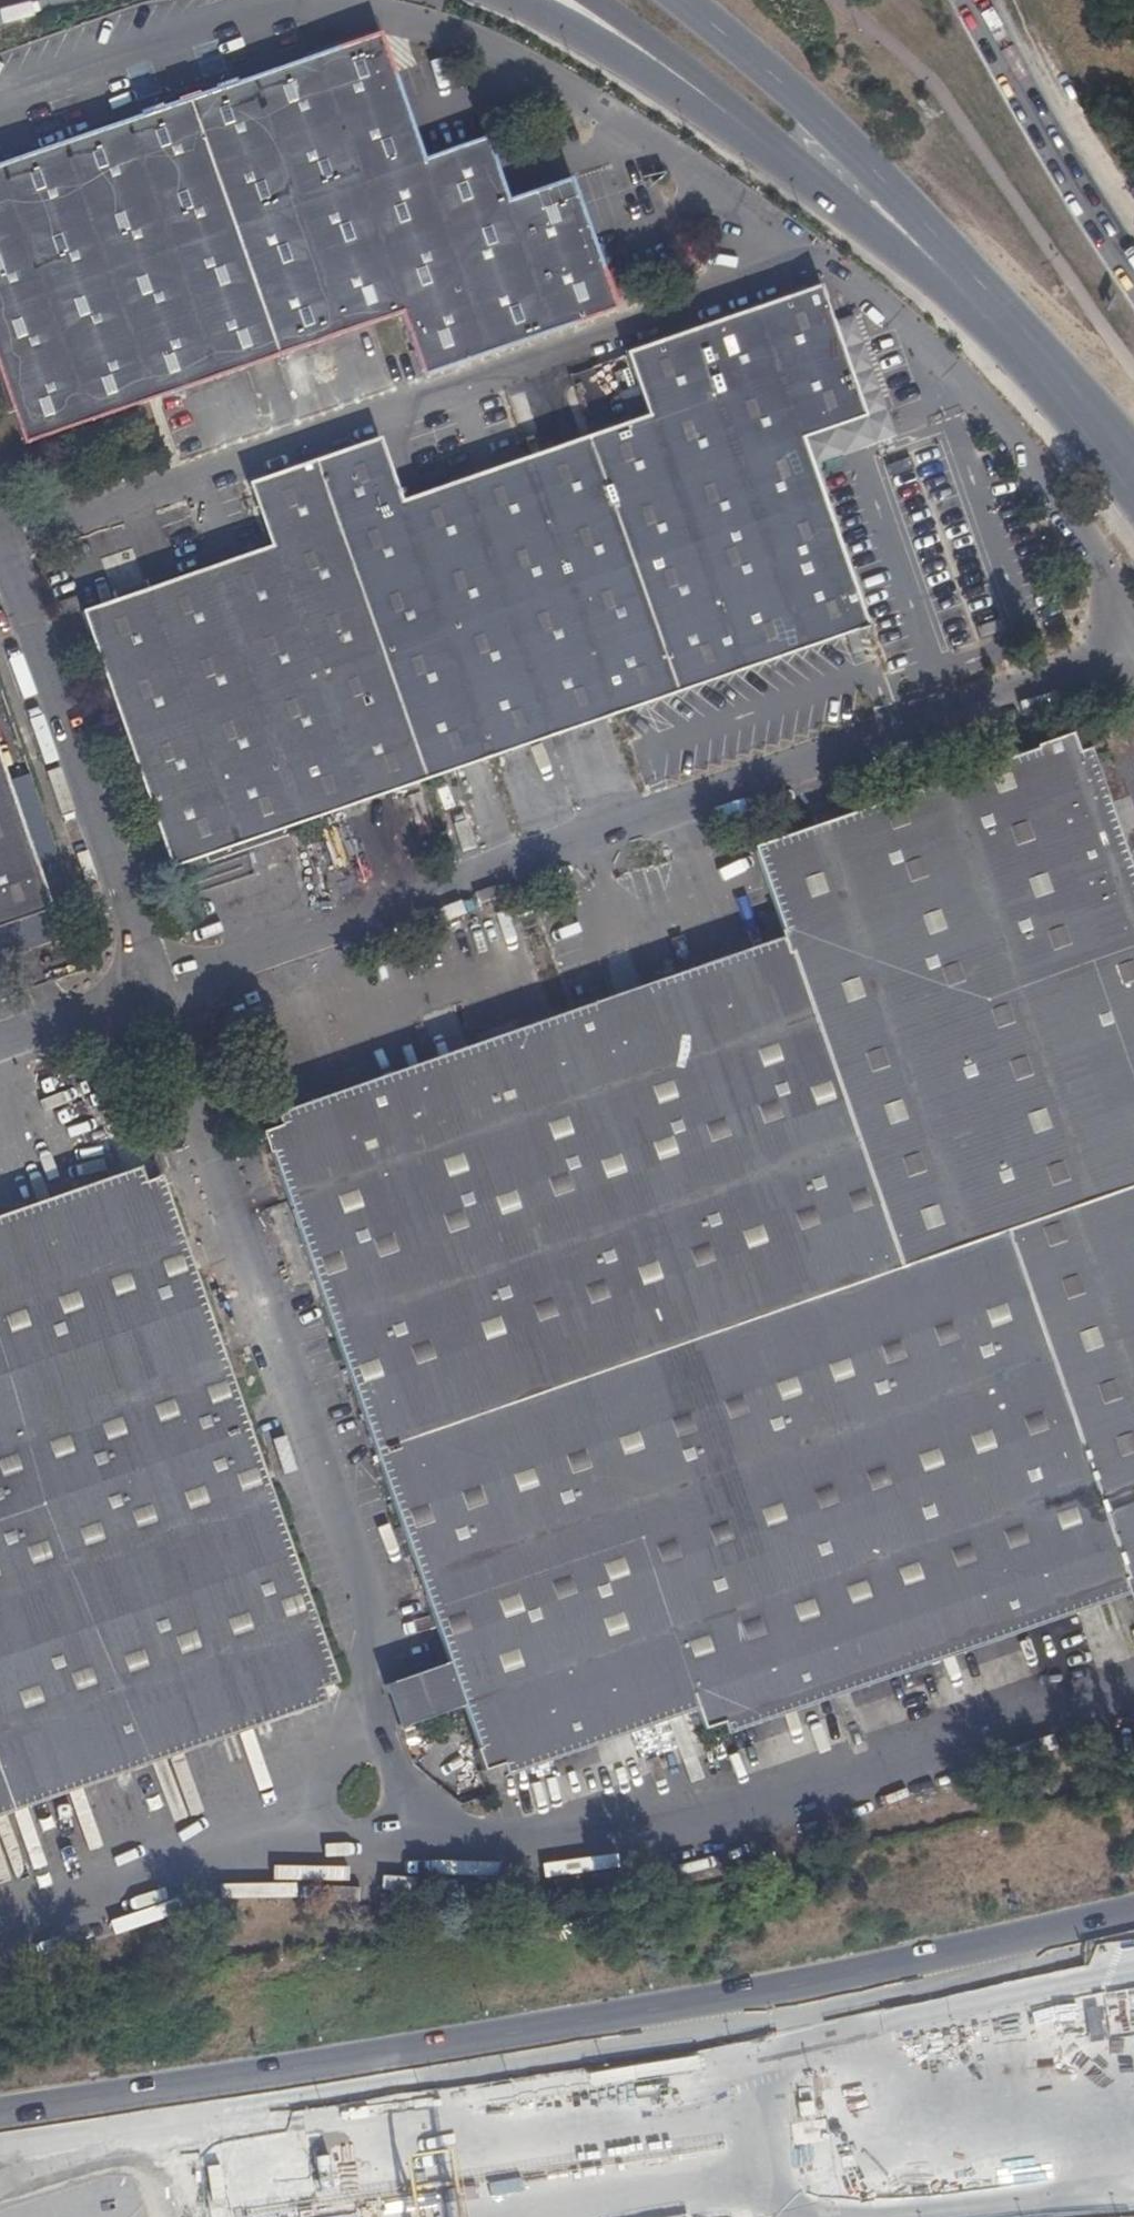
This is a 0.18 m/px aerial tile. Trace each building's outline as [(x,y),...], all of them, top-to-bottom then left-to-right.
[(619,311),(613,295),(573,179),(510,201),(488,138),(423,160),(381,35),(0,165),(0,375),(24,445),(403,313),(424,377),(619,311)] [(251,485),(273,548),(85,613),(172,866),(869,627),(804,439),(865,417),(822,289),(628,356),(649,419),(401,503),(380,440),(251,485)] [(1075,755),(1079,753),(1072,734),(1037,746),(1038,751),(1008,761),(1006,757),(985,765),(986,771),(756,848),(783,930),(781,932),(783,938),(789,955),(284,1130),(282,1125),(262,1131),(269,1150),(273,1151),(452,1662),(385,1686),(400,1729),(466,1706),(480,1748),(478,1749),(485,1769),(502,1763),(500,1760),(695,1694),(701,1710),(706,1724),(723,1718),(1125,1578),(1131,1595),(1133,1602),(1133,935),(1075,755)] [(1079,753),(1075,755),(1133,935),(1133,881),(1089,750),(1079,753)] [(53,907),(0,754),(0,926),(53,907)] [(278,1115),(282,1125),(284,1130),(789,955),(783,938),(278,1115)] [(147,1184),(140,1167),(0,1217),(0,1235),(147,1184)] [(147,1184),(0,1235),(0,1801),(324,1688),(340,1683),(163,1178),(147,1184)] [(728,1733),(1131,1595),(1125,1578),(723,1718),(728,1733)] [(324,1688),(0,1801),(0,1818),(330,1703),(324,1688)] [(506,1777),(701,1710),(695,1694),(500,1760),(502,1763),(506,1777)]
